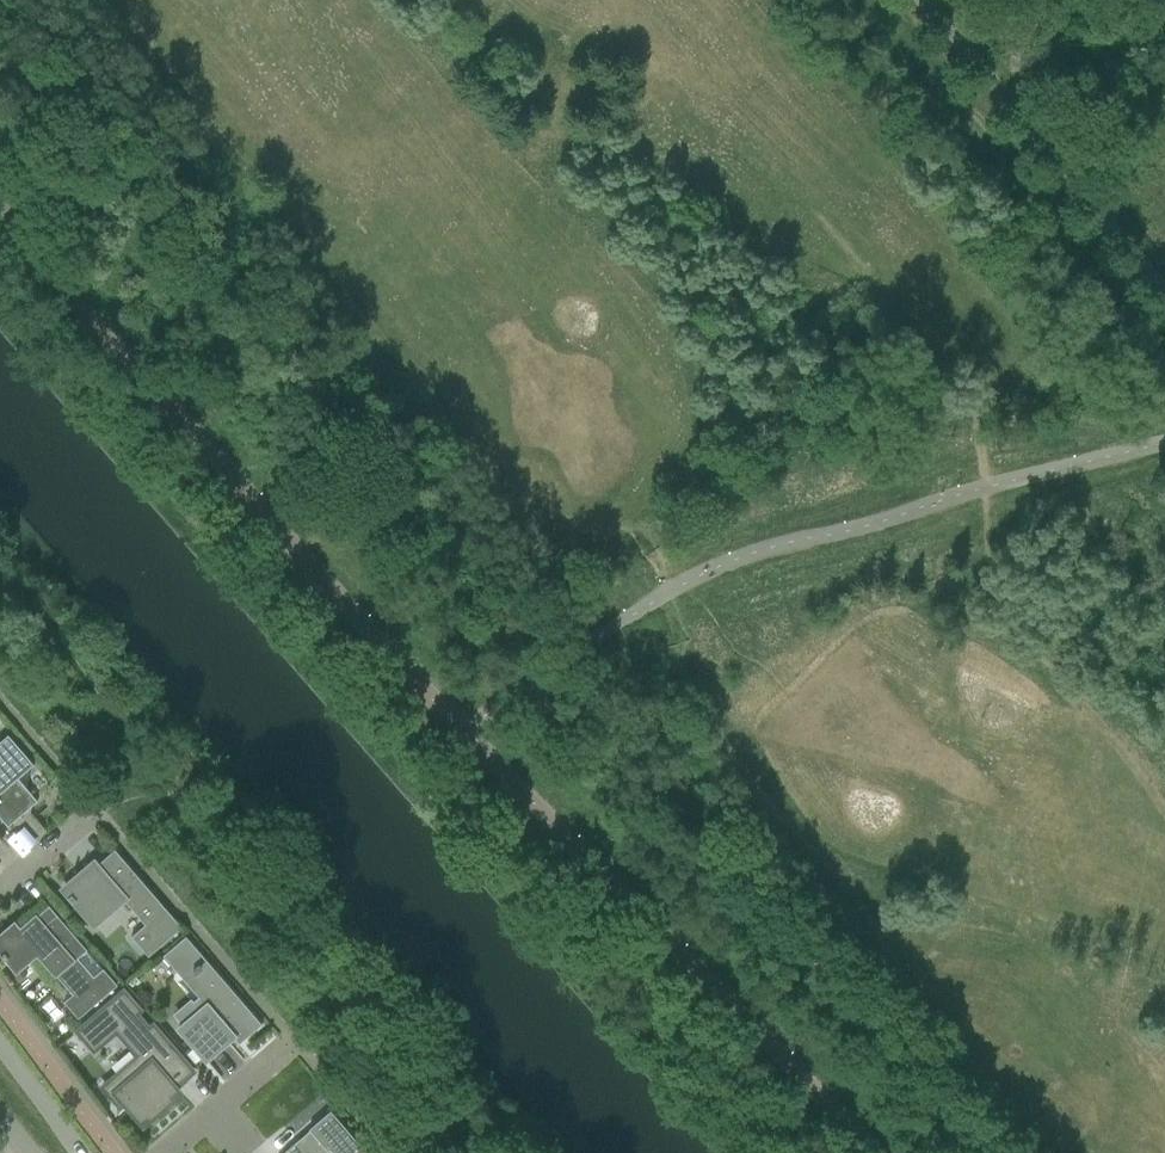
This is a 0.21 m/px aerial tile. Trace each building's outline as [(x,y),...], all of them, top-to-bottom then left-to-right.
[(26,811),(37,802),(15,777),(29,765),(31,766),(33,765),(6,733),(4,735),(6,737),(0,742),(0,819),(7,827),(21,815),(19,812),(24,808),(26,811)] [(82,878),(79,875),(63,890),(69,897),(67,899),(71,904),(73,902),(93,925),(122,900),(144,925),(130,937),(148,957),(181,928),(114,850),(95,866),(93,864),(87,869),(89,872),(82,878)] [(0,936),(0,952),(2,954),(0,956),(0,958),(3,962),(6,960),(15,972),(36,954),(72,995),(63,1003),(77,1019),(116,986),(106,973),(86,951),(42,900),(41,901),(47,907),(19,931),(13,925),(0,936)] [(197,997),(192,1002),(199,1010),(178,1029),(205,1061),(206,1060),(227,1041),(226,1040),(230,1036),(238,1045),(261,1025),(185,937),(162,956),(197,997)] [(135,977),(128,983),(131,987),(138,981),(135,977)] [(139,1124),(146,1118),(149,1121),(173,1100),(170,1097),(177,1091),(175,1088),(193,1072),(151,1025),(147,1028),(136,1015),(140,1011),(122,991),(76,1031),(93,1051),(116,1032),(145,1066),(127,1082),(119,1072),(101,1087),(118,1107),(122,1104),(139,1124)] [(283,1152),(357,1152),(362,1149),(329,1111),(308,1130),(309,1131),(283,1152)]
